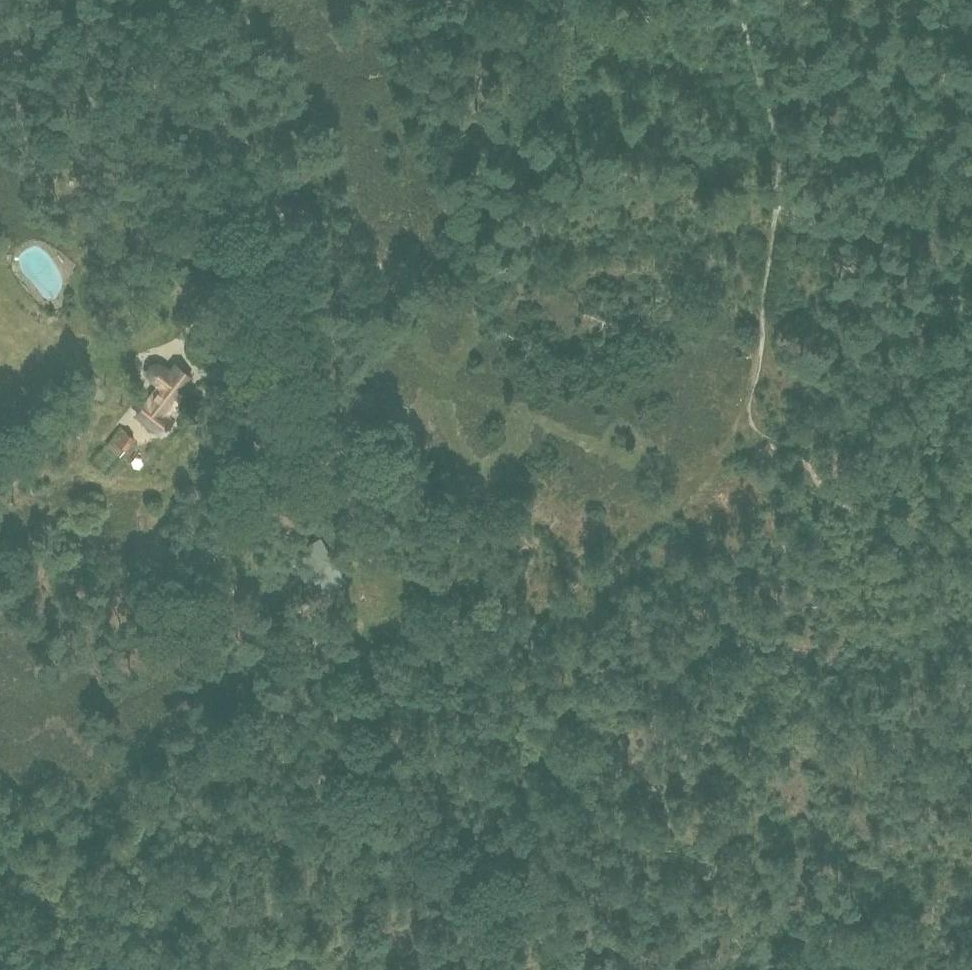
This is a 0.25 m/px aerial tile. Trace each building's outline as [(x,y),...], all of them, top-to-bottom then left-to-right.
[(175,398),(190,378),(173,365),(169,371),(159,363),(150,363),(145,373),(149,378),(156,384),(134,413),(160,432),(173,415),(169,412),(178,400),(175,398)] [(134,438),(118,425),(109,435),(117,442),(110,450),(118,457),(134,438)] [(285,556),(311,601),(345,581),(320,536),(285,556)]
